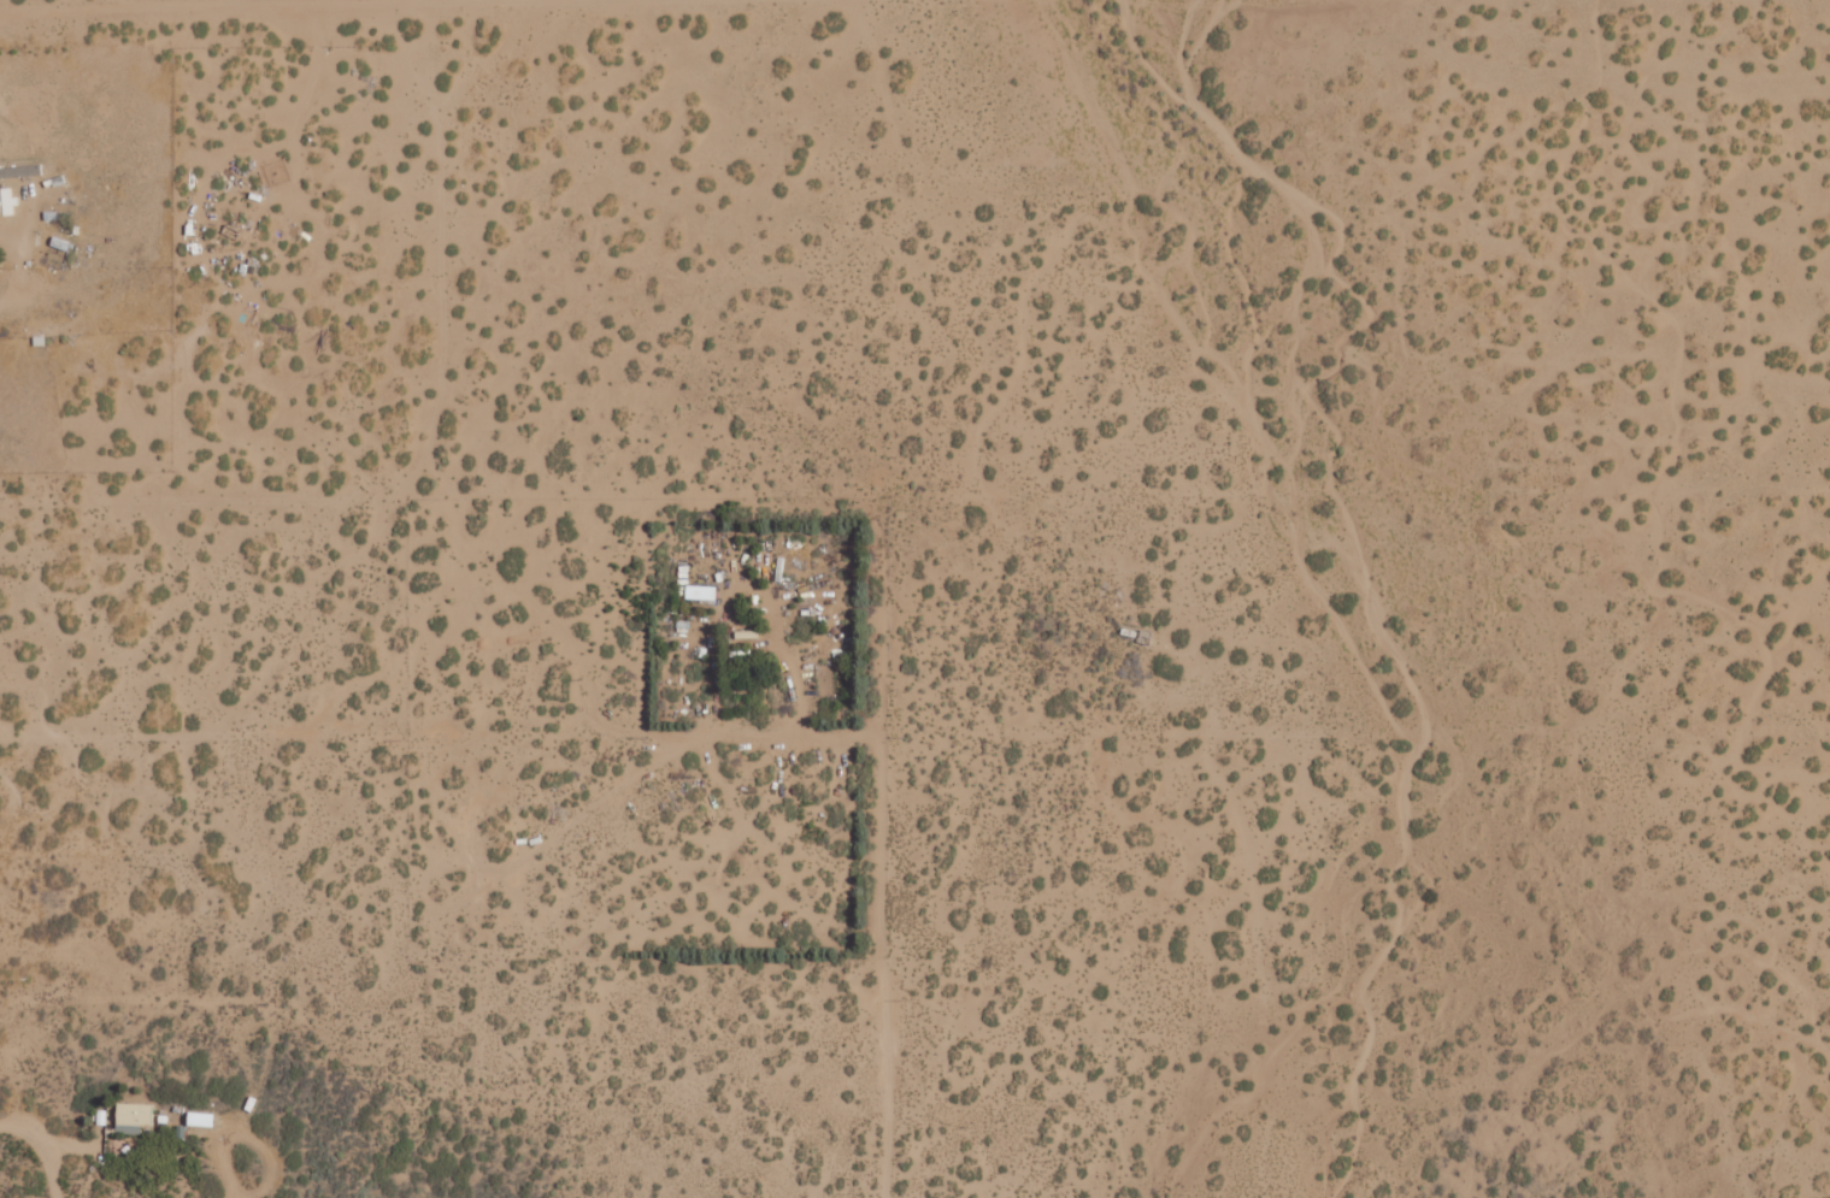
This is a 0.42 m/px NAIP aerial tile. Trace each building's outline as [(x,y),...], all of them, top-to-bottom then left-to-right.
[(716,600),(716,586),(686,585),(686,599),(716,600)]
